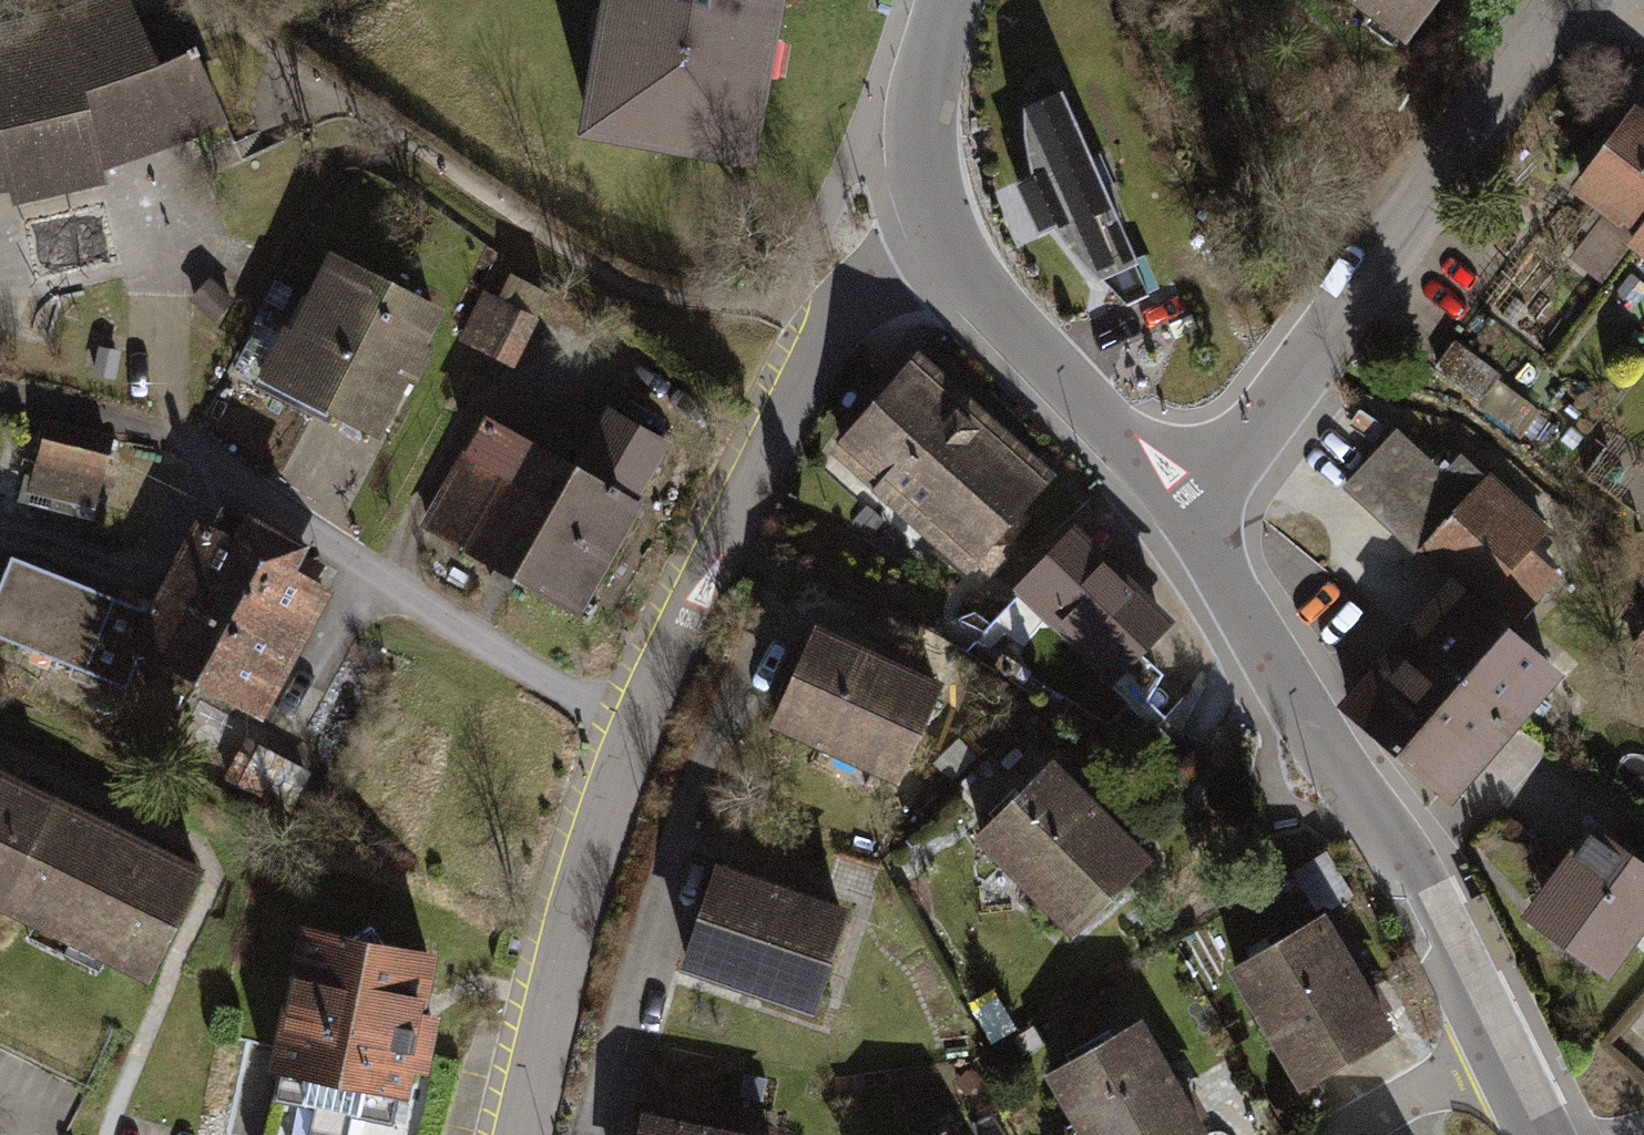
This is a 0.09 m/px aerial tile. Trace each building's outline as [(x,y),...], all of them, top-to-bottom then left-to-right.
[(732,153),(758,0),(595,0),(574,126),(732,153)] [(1399,54),(1444,0),(1333,0),(1399,54)] [(10,193),(17,211),(104,191),(99,174),(217,133),(184,53),(153,64),(131,6),(0,46),(0,195),(10,193)] [(1136,268),(1058,94),(1020,111),(1028,203),(1047,242),(1098,282),(1136,268)] [(1567,193),(1629,239),(1643,221),(1643,126),(1629,115),(1567,193)] [(1629,239),(1622,249),(1643,268),(1643,221),(1629,239)] [(436,314),(323,263),(267,389),(380,439),(436,314)] [(1451,343),(1436,367),(1526,423),(1541,399),(1451,343)] [(1053,484),(920,369),(835,466),(968,582),(1053,484)] [(595,407),(561,471),(500,584),(569,621),(664,444),(595,407)] [(104,502),(114,425),(42,416),(32,492),(104,502)] [(561,471),(474,422),(409,536),(500,584),(561,471)] [(1396,427),(1344,487),(1446,575),(1451,569),(1514,623),(1559,570),(1532,547),(1552,525),(1489,471),(1486,473),(1460,451),(1456,456),(1449,450),(1438,463),(1396,427)] [(288,549),(194,501),(155,578),(221,612),(294,649),(321,596),(276,573),(288,549)] [(136,616),(7,557),(0,573),(0,638),(103,683),(115,658),(136,616)] [(1172,630),(1105,563),(1043,624),(1110,692),(1172,630)] [(1514,623),(1451,569),(1446,575),(1337,701),(1451,799),(1525,714),(1536,724),(1569,685),(1558,676),(1566,667),(1514,623)] [(180,692),(221,612),(155,578),(136,616),(115,658),(180,692)] [(294,649),(221,612),(180,692),(257,730),(267,711),(280,718),(298,682),(281,673),(294,649)] [(935,688),(810,636),(770,730),(895,783),(935,688)] [(1146,873),(1048,775),(979,843),(1076,941),(1146,873)] [(37,797),(0,778),(0,869),(37,797)] [(188,870),(37,797),(0,869),(0,898),(139,969),(188,870)] [(1580,837),(1520,917),(1606,981),(1643,931),(1643,885),(1580,837)] [(847,915),(718,876),(689,970),(819,1009),(847,915)] [(1321,926),(1238,979),(1310,1091),(1393,1039),(1321,926)] [(427,965),(292,941),(266,1091),(401,1115),(427,965)] [(1056,1084),(1086,1134),(1196,1134),(1137,1036),(1056,1084)] [(652,1119),(648,1134),(725,1134),(652,1119)]
